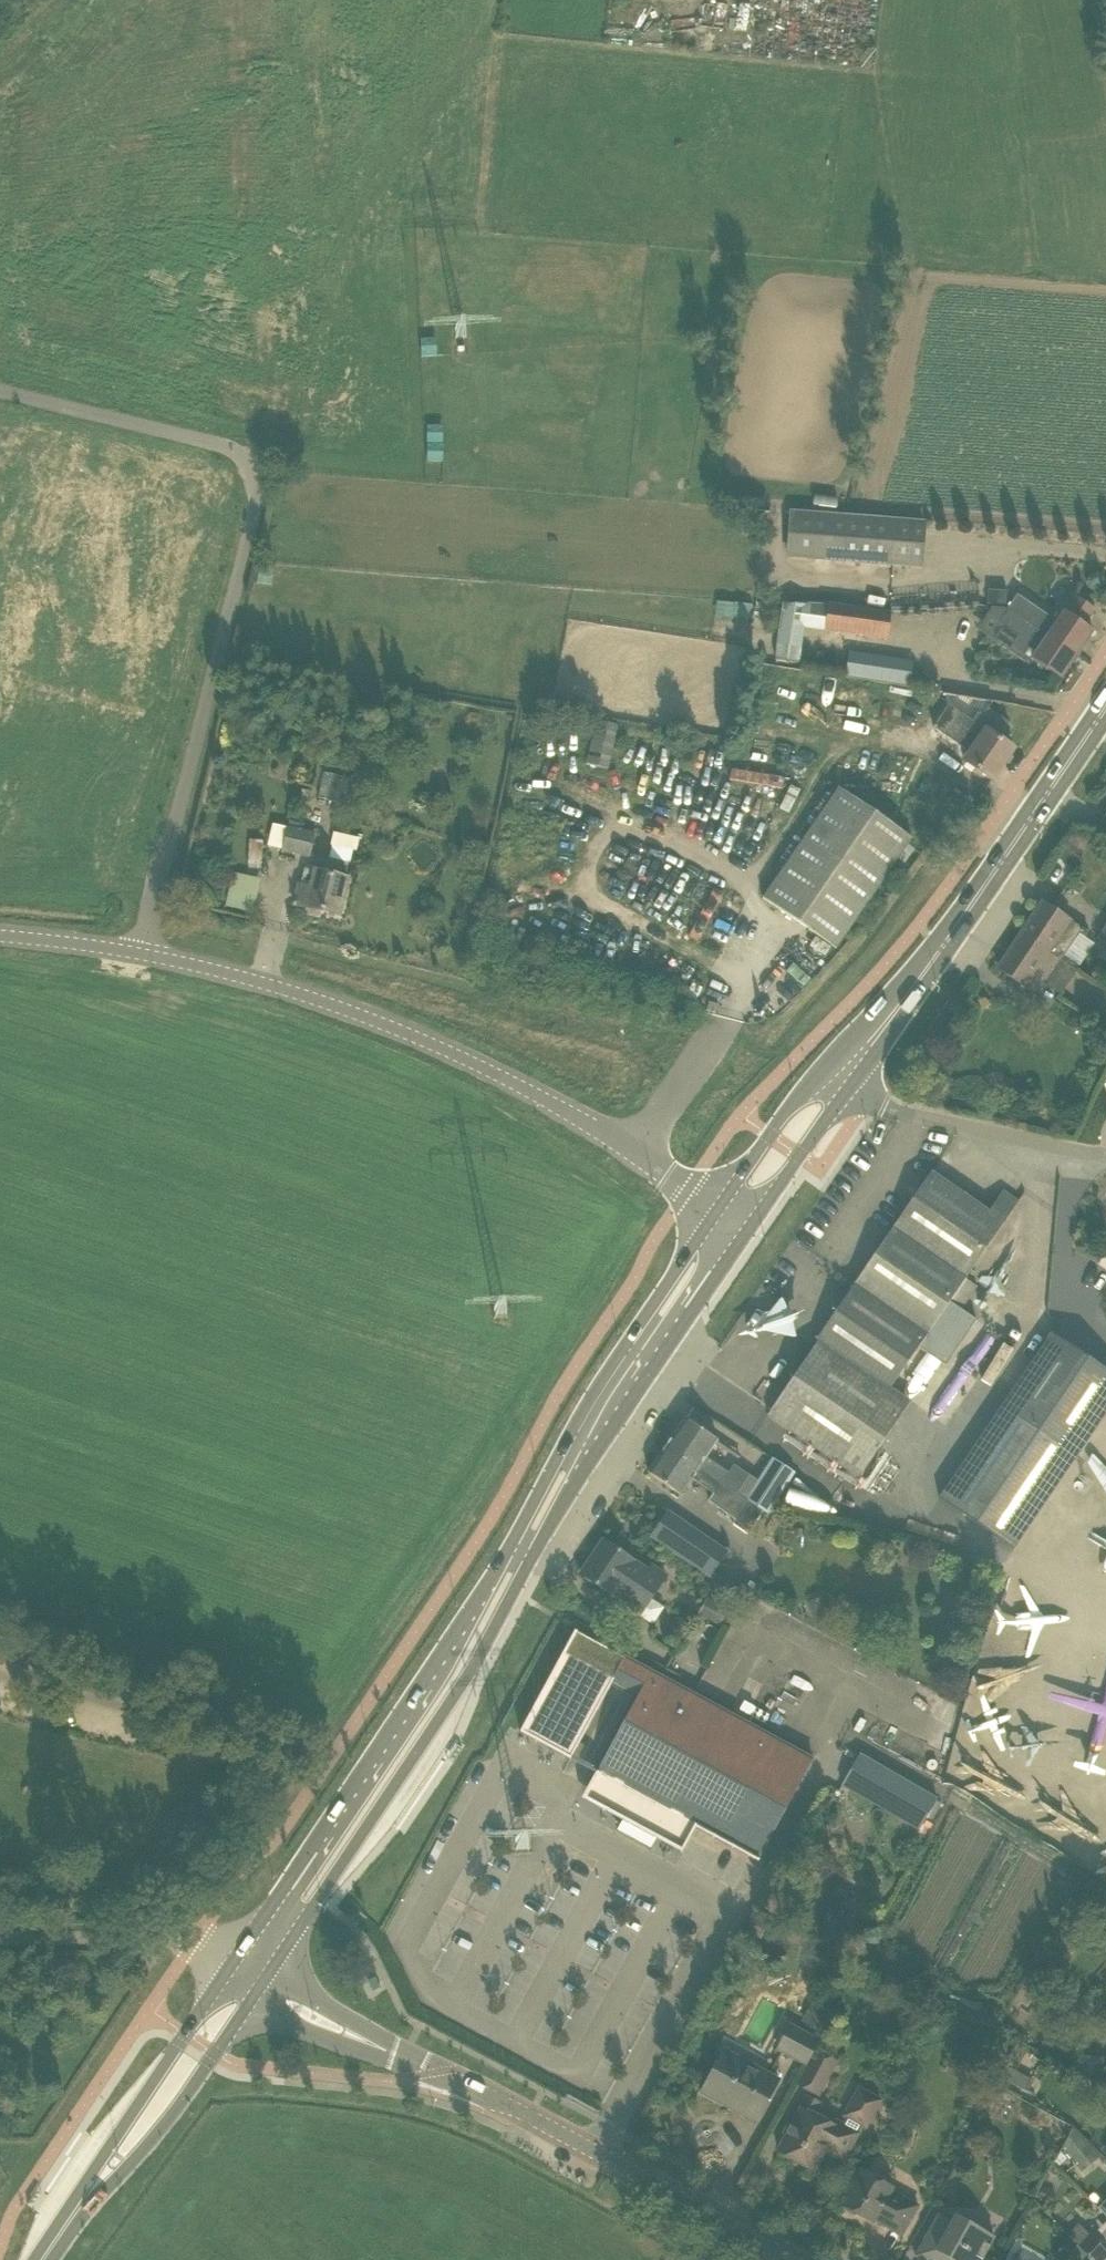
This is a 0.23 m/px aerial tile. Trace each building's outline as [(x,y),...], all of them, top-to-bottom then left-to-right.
[(923,570),(927,521),(791,511),(788,560),(923,570)] [(1008,606),(1009,591),(990,590),(989,605),(1008,606)] [(1018,595),(1008,608),(1077,655),(1093,631),(1085,625),(1096,609),(1076,596),(1065,612),(1064,611),(1057,622),(1018,595)] [(806,629),(826,632),(889,639),(892,612),(829,604),(785,604),(778,647),(802,650),(806,629)] [(1032,659),(1061,679),(1077,655),(1008,608),(999,622),(1039,649),(1032,659)] [(887,663),(864,659),(862,675),(884,679),(887,663)] [(978,713),(973,721),(949,705),(934,727),(970,753),(964,761),(993,781),(1015,749),(998,738),(1009,722),(989,708),(983,717),(978,713)] [(598,719),(587,761),(608,766),(618,724),(598,719)] [(839,787),(763,898),(836,948),(913,838),(839,787)] [(1097,829),(1105,831),(1105,815),(1097,829)] [(311,857),(316,833),(289,827),(284,851),(311,857)] [(251,840),(249,866),(262,867),(263,841),(251,840)] [(1084,861),(1066,849),(1058,859),(1077,871),(1084,861)] [(255,910),(260,875),(231,871),(226,905),(255,910)] [(316,871),(315,872),(312,888),(299,885),(294,904),(339,916),(348,879),(316,871)] [(1043,902),(1022,933),(1049,951),(1049,952),(1061,961),(1079,934),(1085,938),(1089,933),(1043,902)] [(1045,985),(1061,961),(1049,952),(1049,951),(1022,933),(998,969),(1038,995),(1045,985)] [(951,1301),(1019,1202),(1003,1191),(989,1211),(932,1173),(856,1284),(818,1340),(819,1341),(768,1416),(859,1478),(911,1401),(891,1388),(920,1347),(946,1365),(978,1319),(951,1301)] [(1105,1415),(1105,1370),(1051,1333),(939,1498),(1015,1549),(1105,1415)] [(667,1446),(738,1494),(750,1476),(735,1465),(730,1472),(706,1456),(718,1439),(686,1418),(667,1446)] [(692,1478),(715,1493),(710,1501),(736,1521),(749,1503),(749,1502),(738,1494),(667,1446),(649,1473),(681,1494),(692,1478)] [(762,1483),(749,1502),(749,1503),(769,1515),(779,1498),(796,1472),(777,1460),(762,1483)] [(652,1539),(711,1577),(728,1549),(669,1512),(652,1539)] [(639,1616),(666,1576),(651,1566),(648,1571),(634,1562),(635,1561),(604,1540),(581,1574),(611,1594),(613,1591),(627,1601),(624,1606),(639,1616)] [(808,1602),(816,1626),(835,1620),(826,1596),(808,1602)] [(758,1861),(813,1759),(575,1630),(520,1731),(571,1758),(615,1676),(641,1690),(596,1773),(617,1784),(603,1810),(681,1851),(695,1826),(758,1861)] [(855,1754),(912,1775),(918,1760),(860,1739),(855,1754)] [(936,1802),(858,1757),(841,1788),(918,1833),(936,1802)] [(141,1958),(132,1962),(131,1963),(130,1963),(129,1964),(128,1966),(128,1967),(128,1969),(128,1970),(129,1971),(130,1972),(131,1973),(132,1974),(133,1974),(135,1974),(136,1974),(147,1968),(141,1958)] [(831,2010),(817,2003),(813,2000),(802,2022),(820,2031),(831,2010)] [(821,2040),(791,2024),(776,2051),(806,2067),(821,2040)] [(835,2059),(816,2050),(798,2084),(817,2094),(835,2059)] [(740,2113),(756,2121),(779,2079),(763,2071),(761,2076),(722,2055),(702,2092),(732,2108),(733,2106),(741,2110),(740,2113)] [(844,2161),(858,2133),(863,2125),(866,2127),(881,2099),(862,2089),(859,2090),(847,2114),(848,2117),(843,2125),(842,2124),(835,2126),(814,2114),(820,2103),(808,2097),(802,2108),(778,2151),(814,2170),(824,2150),(844,2161)] [(1061,2145),(1084,2169),(1100,2154),(1078,2129),(1061,2145)] [(862,2170),(842,2205),(873,2222),(875,2219),(902,2234),(918,2206),(891,2191),(892,2188),(862,2170)] [(994,2237),(956,2215),(952,2222),(939,2215),(916,2256),(923,2259),(981,2259),(994,2237)] [(1069,2233),(1096,2259),(1103,2259),(1105,2257),(1105,2250),(1079,2223),(1069,2233)] [(1068,2258),(1070,2259),(1084,2259),(1088,2256),(1079,2246),(1068,2258)]
